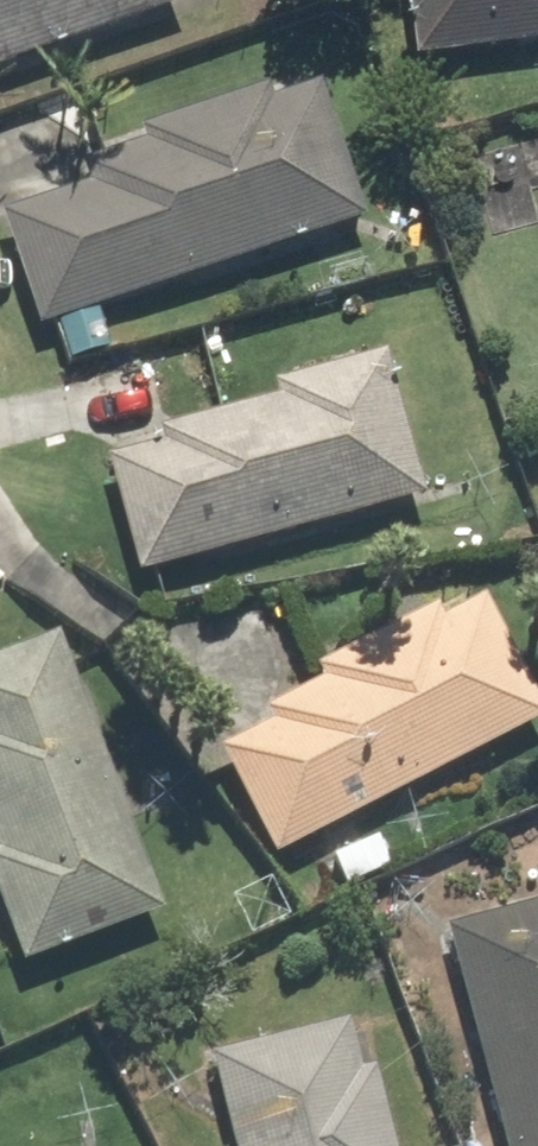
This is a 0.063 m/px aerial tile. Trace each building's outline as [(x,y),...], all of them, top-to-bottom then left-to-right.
[(180,5),(179,0),(0,0),(0,63),(180,5)] [(413,62),(537,48),(537,0),(406,0),(413,62)] [(76,171),(83,192),(0,216),(0,221),(30,323),(355,226),(309,72),(132,125),(140,152),(76,171)] [(277,404),(156,438),(160,452),(100,469),(130,578),(415,499),(375,353),(271,382),(277,404)] [(475,590),(310,671),(317,684),(258,712),(266,728),(215,753),(270,864),(537,732),(537,717),(475,590)] [(0,658),(0,930),(17,974),(158,920),(50,639),(0,658)] [(445,939),(501,1145),(537,1145),(537,914),(445,939)] [(345,1037),(213,1069),(231,1145),(390,1145),(375,1084),(358,1089),(345,1037)]
